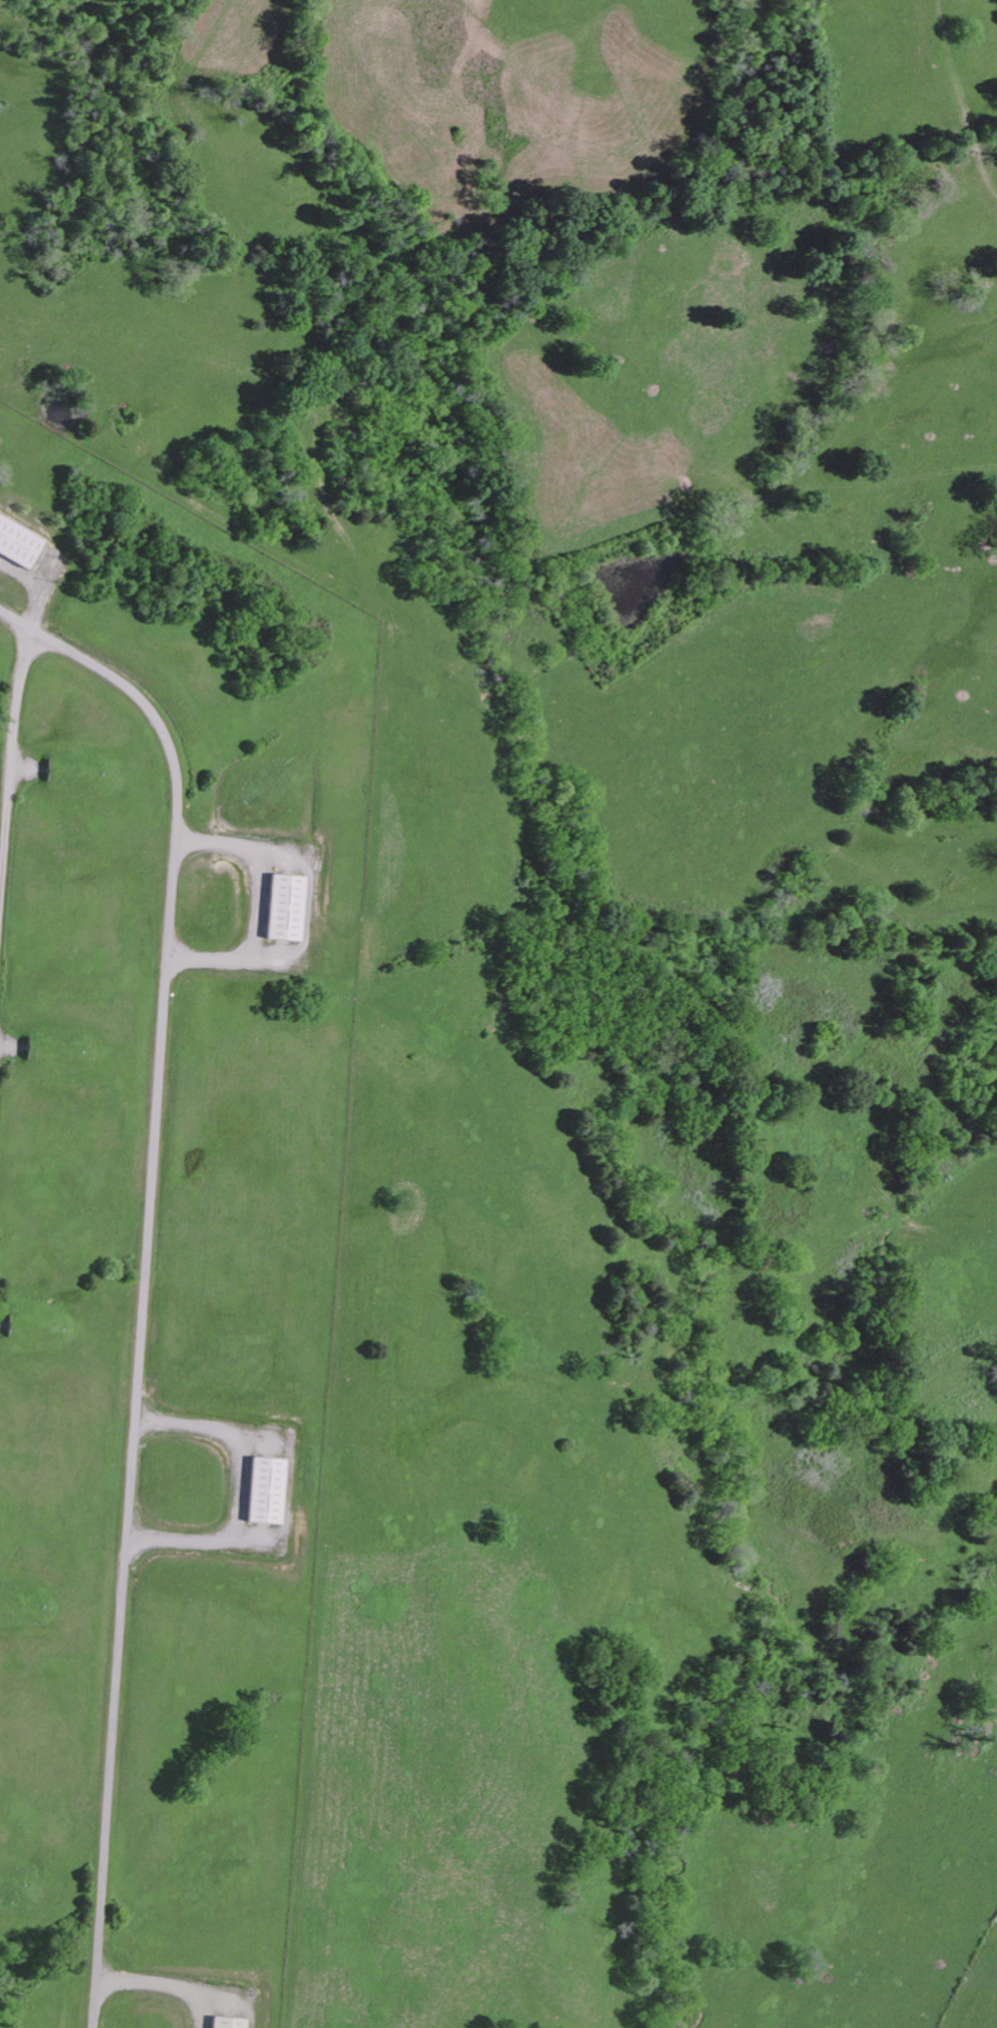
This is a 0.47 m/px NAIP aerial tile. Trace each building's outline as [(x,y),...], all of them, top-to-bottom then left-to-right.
[(29,571),(45,541),(0,516),(0,555),(29,571)] [(306,875),(268,873),(264,939),(302,941),(306,875)] [(246,2019),(207,2018),(207,2027),(246,2027),(246,2019)]
